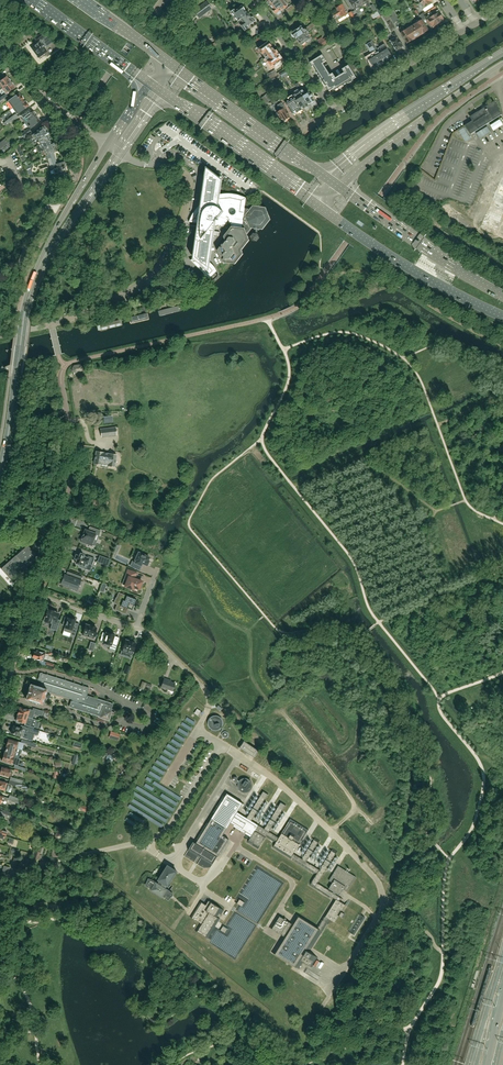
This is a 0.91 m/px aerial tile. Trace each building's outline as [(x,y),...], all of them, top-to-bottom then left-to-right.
[(287,6),(285,4),(286,3),(284,1),(285,0),(278,0),(271,6),(273,9),(276,14),(277,15),(278,15),(281,13),(281,12),(280,11),(281,10),(281,11),(287,6)] [(361,5),(358,0),(349,0),(357,14),(361,12),(358,7),(361,5)] [(367,0),(358,0),(361,5),(364,3),(365,4),(366,4),(368,7),(370,6),(374,13),(377,11),(373,4),(370,6),(367,0)] [(433,3),(432,1),(433,0),(432,0),(424,0),(419,3),(423,9),(433,3)] [(199,18),(209,10),(204,4),(194,11),(199,18)] [(348,14),(342,4),(334,9),(336,11),(333,13),(330,16),(333,20),(336,18),(337,20),(348,14)] [(238,21),(248,14),(245,10),(245,9),(244,7),(243,7),(242,6),(237,10),(236,8),(231,12),(238,21)] [(415,31),(418,37),(429,30),(423,20),(420,15),(416,10),(414,11),(417,15),(418,14),(419,16),(417,18),(419,21),(413,25),(417,31),(415,31)] [(357,20),(355,17),(352,11),(349,13),(352,18),(351,19),(353,23),(357,20)] [(444,20),(440,12),(437,13),(436,11),(433,13),(439,24),(440,24),(442,23),(442,22),(443,21),(444,20)] [(438,25),(439,24),(433,13),(427,17),(428,19),(427,20),(431,27),(432,26),(433,27),(435,26),(436,26),(437,26),(438,25)] [(247,27),(254,22),(256,21),(253,17),(251,18),(248,14),(238,21),(245,31),(248,28),(247,27)] [(389,16),(394,23),(398,21),(394,14),(389,16)] [(395,28),(392,23),(389,19),(386,21),(392,30),(395,28)] [(297,39),(308,31),(315,26),(313,23),(304,30),(301,26),(301,27),(300,25),(296,28),(297,29),(292,33),(291,34),(292,36),(294,38),(295,37),(297,39)] [(407,43),(418,37),(415,31),(417,31),(413,25),(405,30),(403,26),(400,28),(402,32),(401,33),(407,43)] [(384,38),(378,29),(375,31),(381,40),(384,38)] [(311,39),(308,36),(310,34),(308,31),(297,39),(299,42),(298,42),(301,46),(307,42),(308,44),(312,41),(310,39),(311,39)] [(37,41),(44,36),(42,33),(35,38),(37,41)] [(403,46),(396,35),(395,33),(392,35),(394,38),(389,41),(396,51),(403,46)] [(46,51),(44,48),(45,47),(44,47),(45,46),(46,47),(53,42),(48,36),(41,41),(44,44),(43,44),(40,41),(37,44),(33,46),(34,46),(35,47),(34,48),(33,49),(33,50),(34,51),(39,58),(40,59),(41,58),(45,55),(44,53),(46,51)] [(322,37),(317,40),(322,46),(330,41),(327,36),(323,39),(322,37)] [(392,56),(384,44),(377,49),(372,41),(370,42),(383,62),(392,56)] [(275,51),(271,46),(269,42),(264,46),(262,44),(257,48),(263,55),(265,58),(275,51)] [(371,69),(383,62),(370,42),(366,45),(369,49),(369,51),(372,55),(373,54),(373,55),(368,58),(371,63),(368,64),(371,69)] [(281,59),(278,55),(278,56),(275,51),(265,58),(268,62),(272,67),(274,65),(275,66),(276,66),(279,64),(280,63),(279,61),(281,59)] [(335,91),(347,83),(356,77),(349,65),(342,69),(345,74),(337,79),(333,73),(329,76),(322,64),(326,61),(322,55),(310,62),(325,87),(326,86),(328,88),(327,92),(331,93),(332,89),(334,88),(335,91)] [(271,79),(278,75),(276,71),(269,75),(271,79)] [(2,88),(10,82),(10,80),(9,79),(8,79),(6,77),(2,80),(0,78),(0,90),(2,88)] [(15,88),(13,85),(13,84),(12,83),(11,83),(10,82),(2,88),(0,90),(0,92),(2,95),(0,97),(0,101),(4,98),(7,96),(6,94),(15,88)] [(280,94),(277,89),(274,85),(272,86),(277,96),(280,94)] [(313,98),(311,94),(310,94),(309,91),(308,91),(308,90),(304,89),(303,90),(300,92),(300,93),(308,105),(310,104),(311,104),(311,105),(313,105),(315,104),(315,102),(315,101),(313,98)] [(267,103),(272,99),(267,93),(262,98),(267,104),(267,103)] [(308,105),(300,93),(296,95),(295,93),(292,95),(293,95),(301,109),(303,108),(304,108),(305,110),(309,107),(308,105)] [(13,108),(24,100),(23,99),(23,98),(22,96),(21,96),(19,94),(16,96),(16,95),(10,100),(7,96),(4,98),(7,102),(8,102),(13,108)] [(301,109),(293,95),(288,98),(290,100),(286,103),(293,115),(294,114),(295,114),(296,113),(297,112),(297,113),(299,113),(301,111),(302,110),(301,109)] [(16,113),(17,114),(29,106),(26,103),(24,100),(13,108),(16,113)] [(470,134),(501,114),(494,102),(471,117),(473,121),(465,126),(470,134)] [(284,122),(287,121),(287,119),(290,117),(285,109),(286,109),(282,103),(278,106),(281,110),(277,112),(283,121),(284,122)] [(24,123),(35,115),(33,111),(31,112),(30,110),(25,114),(25,113),(21,116),(23,118),(22,119),(24,123)] [(3,123),(5,126),(12,121),(18,116),(16,114),(3,123)] [(34,125),(39,122),(37,120),(38,119),(38,118),(38,117),(37,116),(36,116),(35,115),(24,123),(27,127),(29,126),(30,128),(34,126),(34,125)] [(500,120),(490,125),(493,130),(502,124),(500,120)] [(175,125),(169,121),(166,123),(153,131),(152,132),(156,135),(159,137),(168,143),(172,141),(174,143),(177,146),(174,148),(196,164),(199,166),(203,163),(248,195),(259,188),(261,187),(214,153),(175,125)] [(31,141),(47,132),(46,131),(48,130),(46,126),(44,127),(44,126),(40,129),(37,131),(37,132),(33,134),(34,137),(30,139),(31,141)] [(487,126),(476,133),(479,139),(491,132),(487,126)] [(464,127),(458,131),(465,142),(471,139),(464,127)] [(28,129),(21,134),(24,138),(31,132),(30,131),(29,130),(28,129)] [(39,144),(50,138),(47,132),(31,141),(33,143),(33,142),(34,144),(38,142),(39,144)] [(40,151),(54,144),(50,138),(39,144),(40,144),(35,147),(38,152),(40,151)] [(53,152),(57,150),(54,144),(40,151),(42,154),(44,152),(46,155),(53,152)] [(57,164),(53,152),(46,155),(48,159),(51,158),(54,169),(52,169),(54,174),(57,173),(58,174),(63,172),(63,170),(65,170),(64,166),(65,166),(64,162),(57,164)] [(210,262),(214,229),(215,226),(223,227),(228,220),(232,226),(224,236),(225,240),(217,250),(222,262),(231,263),(235,264),(243,254),(242,250),(250,240),(247,234),(249,231),(251,229),(252,228),(255,229),(257,229),(258,229),(260,229),(262,230),(271,219),(266,207),(253,205),(250,209),(245,208),(246,198),(243,196),(242,196),(240,195),(239,195),(236,194),(234,194),(233,194),(231,193),(228,193),(226,193),(225,193),(223,194),(222,194),(219,194),(222,180),(212,172),(207,168),(202,203),(199,205),(198,207),(196,209),(195,210),(194,212),(192,214),(192,215),(191,217),(190,219),(189,221),(189,222),(199,224),(194,258),(194,259),(192,259),(191,260),(190,260),(209,279),(217,271),(216,270),(216,269),(215,268),(215,267),(214,266),(213,265),(212,264),(211,263),(210,262)] [(498,229),(502,217),(502,206),(496,203),(496,202),(492,200),(484,224),(480,222),(479,226),(485,228),(487,225),(498,229)] [(177,294),(171,287),(168,289),(173,296),(177,294)] [(160,316),(182,311),(180,305),(169,308),(159,312),(160,316)] [(128,323),(148,318),(147,313),(126,318),(128,323)] [(112,328),(122,326),(121,319),(100,325),(101,331),(102,331),(112,328)] [(83,371),(83,369),(82,366),(80,365),(74,366),(72,368),(72,371),(72,372),(75,374),(82,373),(83,371)] [(116,435),(115,427),(108,428),(108,429),(101,430),(102,436),(116,435)] [(115,467),(117,455),(108,453),(108,454),(105,453),(96,451),(94,463),(101,464),(101,463),(108,464),(108,466),(115,467)] [(92,527),(90,532),(85,529),(82,537),(81,536),(80,540),(81,540),(80,541),(87,544),(87,543),(91,544),(91,545),(92,544),(95,545),(97,541),(94,540),(96,534),(99,535),(100,531),(92,527)] [(31,543),(6,565),(11,571),(7,575),(14,583),(26,572),(23,569),(25,566),(37,556),(34,552),(37,550),(31,543)] [(140,570),(142,566),(141,565),(141,564),(142,563),(147,565),(149,561),(148,561),(149,559),(149,557),(143,554),(143,553),(139,552),(139,553),(138,552),(135,560),(136,560),(135,562),(134,562),(132,567),(140,570)] [(91,557),(88,556),(87,558),(83,556),(84,555),(80,553),(79,556),(76,555),(74,559),(77,560),(75,563),(81,565),(80,567),(86,569),(86,567),(89,560),(90,561),(91,557)] [(134,587),(139,589),(142,581),(135,579),(137,573),(130,571),(128,574),(127,574),(125,580),(127,581),(125,586),(133,589),(134,587)] [(82,576),(73,573),(72,576),(65,574),(63,580),(65,581),(64,585),(70,587),(70,585),(76,587),(79,579),(81,580),(82,576)] [(119,611),(121,606),(128,609),(132,610),(136,599),(118,592),(114,603),(117,604),(114,610),(115,610),(115,609),(119,611)] [(46,616),(44,621),(52,623),(50,629),(57,631),(58,626),(55,625),(56,620),(57,620),(59,614),(54,612),(54,611),(48,609),(48,610),(47,610),(47,611),(46,614),(45,616),(46,616),(45,616),(46,616)] [(70,618),(68,617),(67,618),(65,617),(62,625),(65,626),(64,628),(66,628),(65,631),(71,632),(70,635),(75,636),(79,624),(75,623),(76,619),(70,617),(70,618)] [(82,634),(93,638),(96,628),(96,627),(90,625),(90,626),(86,624),(82,634)] [(115,651),(119,637),(118,637),(114,636),(114,634),(111,633),(109,633),(106,632),(106,633),(103,632),(100,640),(100,641),(100,640),(104,641),(103,642),(111,645),(110,646),(115,648),(114,651),(115,651)] [(124,645),(122,651),(132,654),(135,643),(135,642),(129,640),(129,641),(125,640),(124,640),(123,644),(124,645)] [(43,660),(46,653),(36,650),(36,652),(34,652),(32,657),(43,660)] [(110,711),(113,704),(86,696),(89,688),(40,672),(37,680),(41,681),(39,687),(30,684),(25,699),(42,704),(46,691),(72,699),(72,701),(71,700),(69,707),(99,717),(99,718),(108,721),(111,712),(110,711)] [(172,691),(175,683),(169,681),(169,680),(164,678),(161,686),(172,691)] [(30,709),(29,710),(20,707),(19,710),(17,711),(17,712),(18,713),(17,714),(27,717),(32,718),(34,714),(38,716),(39,714),(42,715),(43,711),(34,708),(33,710),(30,709)] [(27,717),(17,714),(16,717),(17,718),(16,720),(25,723),(24,725),(34,728),(34,726),(31,725),(33,719),(32,718),(27,717)] [(208,723),(208,724),(208,725),(209,726),(209,727),(210,727),(210,728),(211,729),(212,729),(212,730),(213,730),(214,730),(215,730),(216,730),(217,730),(218,730),(219,730),(219,729),(220,729),(220,728),(221,728),(221,727),(222,727),(222,726),(222,725),(223,725),(223,724),(223,723),(223,722),(223,721),(223,720),(222,720),(222,719),(221,718),(221,717),(220,717),(219,716),(218,716),(217,716),(217,715),(216,715),(215,715),(214,715),(214,716),(213,716),(212,716),(211,717),(210,717),(210,718),(209,718),(209,719),(209,720),(208,720),(208,721),(208,722),(208,723)] [(38,735),(39,730),(21,725),(20,728),(13,726),(12,730),(11,730),(11,731),(11,732),(11,733),(16,734),(15,735),(22,737),(24,733),(24,734),(26,732),(38,735)] [(118,740),(120,734),(111,731),(109,737),(118,740)] [(8,738),(6,746),(7,746),(22,750),(24,743),(27,744),(26,745),(35,748),(36,743),(33,742),(22,739),(21,742),(19,741),(8,738)] [(238,746),(247,752),(254,757),(259,751),(243,740),(238,746)] [(5,751),(5,753),(15,756),(15,757),(19,758),(19,757),(20,754),(20,753),(21,753),(22,750),(7,746),(6,748),(5,749),(5,751)] [(4,753),(2,761),(13,764),(15,764),(15,765),(18,765),(20,758),(19,758),(15,757),(15,756),(5,753),(4,753)] [(114,757),(115,757),(113,754),(112,755),(109,754),(107,755),(106,758),(107,761),(110,762),(113,760),(114,757)] [(12,769),(1,766),(1,769),(0,769),(0,774),(10,777),(11,777),(12,773),(11,772),(12,769)] [(238,784),(238,786),(238,787),(238,788),(239,789),(239,790),(240,790),(241,791),(242,792),(244,792),(245,793),(246,793),(248,792),(249,792),(250,791),(251,790),(252,788),(252,787),(252,785),(252,784),(252,782),(251,781),(250,780),(249,779),(247,778),(246,778),(244,778),(242,778),(241,779),(240,780),(239,781),(238,783),(238,784)] [(21,784),(9,780),(8,783),(8,784),(27,789),(28,786),(21,784)] [(4,790),(4,789),(7,790),(7,791),(10,792),(11,791),(12,788),(11,787),(8,786),(8,784),(8,783),(6,783),(6,782),(3,781),(2,782),(0,781),(0,788),(4,790)] [(3,797),(3,796),(0,795),(0,804),(2,805),(3,800),(7,801),(9,800),(19,803),(20,799),(10,795),(9,798),(3,797)] [(226,795),(198,846),(220,858),(229,841),(224,838),(230,826),(252,837),(248,844),(258,850),(265,837),(276,844),(279,839),(252,824),(265,800),(260,797),(248,820),(238,815),(244,805),(226,795)] [(79,810),(90,813),(91,808),(80,805),(79,810)] [(3,809),(0,808),(0,817),(1,815),(3,816),(3,818),(5,817),(9,818),(11,812),(3,809)] [(269,834),(283,811),(278,809),(265,831),(269,834)] [(289,821),(273,850),(317,874),(319,871),(307,864),(318,844),(314,841),(303,861),(294,856),(300,845),(299,845),(307,831),(289,821)] [(40,860),(42,855),(40,855),(40,853),(42,854),(44,848),(37,846),(37,847),(36,847),(35,850),(34,850),(32,857),(40,860)] [(331,852),(311,887),(332,899),(332,898),(337,901),(339,897),(318,886),(335,854),(331,852)] [(10,867),(4,866),(1,874),(8,872),(10,867)] [(165,888),(167,885),(168,885),(177,872),(176,871),(177,871),(168,866),(159,880),(160,881),(158,884),(157,883),(154,881),(152,880),(150,879),(149,879),(146,886),(147,886),(149,887),(152,889),(151,890),(162,897),(163,896),(165,897),(166,898),(167,898),(168,900),(173,894),(171,892),(170,891),(167,890),(165,888)] [(347,892),(355,877),(338,867),(329,882),(332,884),(328,890),(340,897),(344,890),(347,892)] [(246,903),(238,898),(238,899),(240,900),(238,903),(235,901),(234,902),(243,907),(246,903)] [(208,938),(220,919),(215,916),(217,912),(221,915),(224,910),(210,901),(207,906),(200,901),(199,902),(200,903),(192,917),(190,916),(200,923),(195,930),(208,938)] [(334,923),(338,916),(342,919),(344,916),(341,914),(345,906),(336,901),(326,919),(334,923)] [(360,914),(349,932),(354,935),(365,917),(360,914)] [(288,934),(276,958),(299,969),(299,968),(302,962),(312,967),(317,958),(305,952),(301,960),(297,959),(302,948),(307,950),(308,947),(317,939),(327,920),(326,919),(324,918),(322,922),(319,925),(317,928),(298,919),(291,934),(289,931),(292,925),(279,918),(278,920),(274,918),(268,929),(285,937),(288,934)] [(229,930),(221,925),(223,926),(221,930),(219,929),(226,934),(229,930)]
